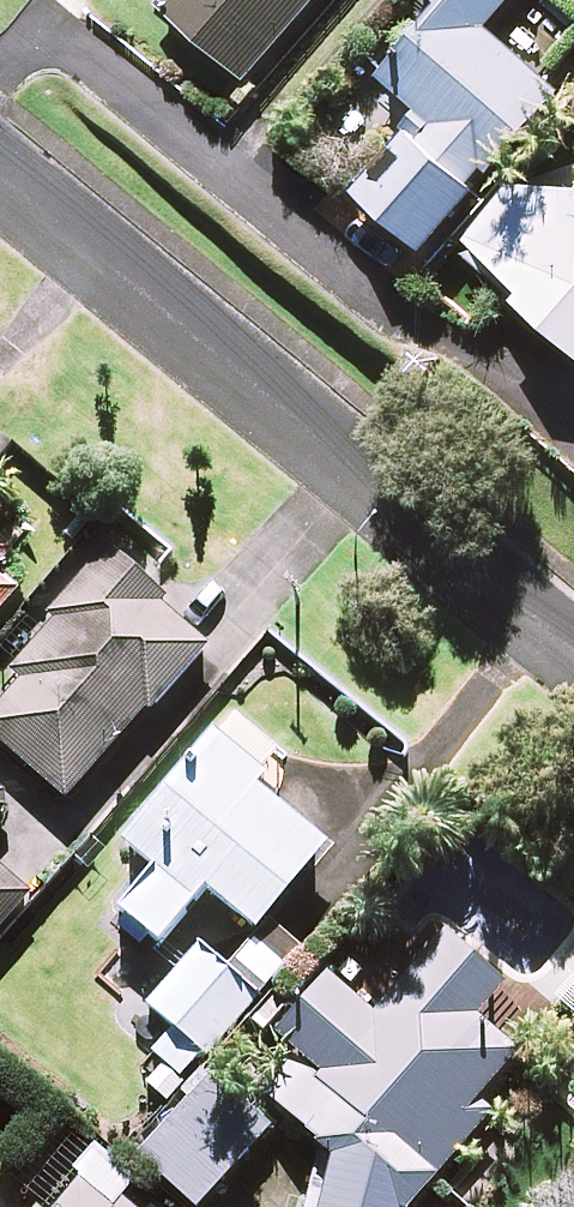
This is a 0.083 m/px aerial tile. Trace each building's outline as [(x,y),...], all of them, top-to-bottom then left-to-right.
[(166,9),(250,82),(321,0),(173,0),(166,9)] [(446,5),(406,88),(425,124),(364,196),(432,254),(567,96),(492,32),(519,0),(440,0),(446,5)] [(511,193),(463,250),(573,346),(573,193),(511,193)] [(14,555),(0,542),(0,572),(14,555)] [(110,551),(54,616),(61,622),(16,674),(26,682),(0,712),(0,743),(70,804),(213,641),(110,551)] [(23,594),(0,575),(0,620),(23,594)] [(284,760),(236,720),(129,847),(161,874),(126,916),(164,948),(211,893),(261,935),(331,851),(259,790),(284,760)] [(0,791),(0,822),(15,805),(0,791)] [(33,899),(0,870),(0,937),(33,899)] [(447,939),(382,1021),(331,980),(282,1043),(299,1056),(265,1099),(342,1160),(330,1206),(422,1206),(494,1117),(482,1106),(518,1060),(493,1040),(495,1038),(479,1025),(509,988),(447,939)] [(177,1111),(263,999),(200,951),(153,1012),(172,1027),(148,1058),(167,1073),(152,1092),(177,1111)] [(214,1078),(142,1157),(196,1206),(204,1206),(273,1133),(214,1078)] [(97,1149),(46,1206),(131,1206),(123,1200),(137,1184),(97,1149)]
